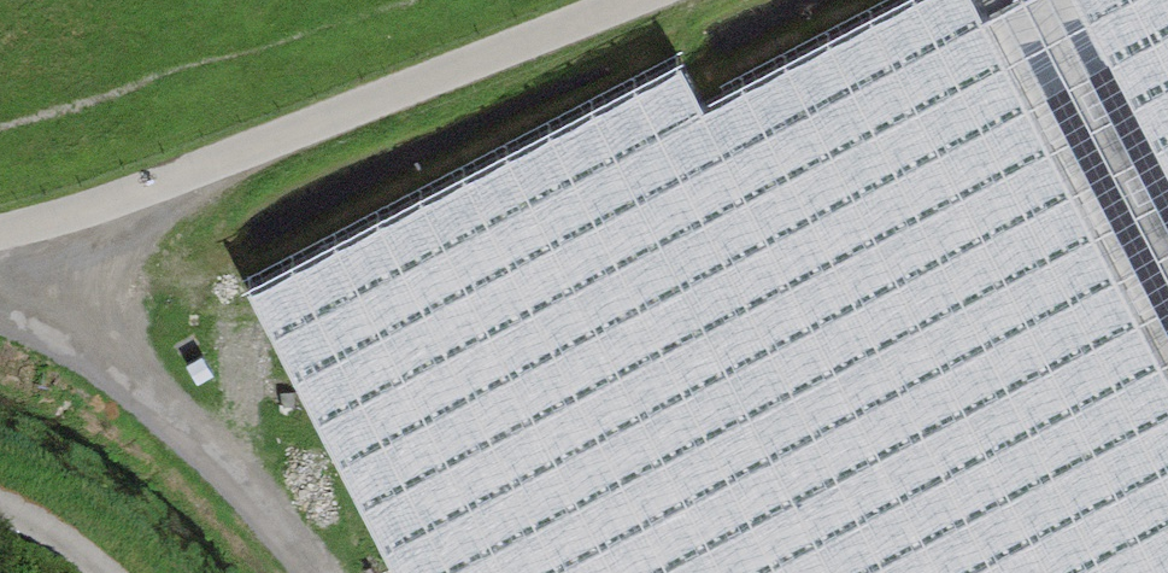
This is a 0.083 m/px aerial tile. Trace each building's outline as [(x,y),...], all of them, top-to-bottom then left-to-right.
[(942,23),(982,110),(1167,23),(1167,0),(991,0),(942,23)] [(1167,155),(1167,49),(996,127),(1036,215),(1167,155)] [(252,257),(363,496),(939,229),(859,56),(724,119),(693,52),(252,257)] [(389,527),(409,572),(526,572),(997,371),(959,282),(389,527)] [(1104,337),(1150,443),(1158,439),(1167,462),(1167,309),(1104,337)] [(612,572),(850,572),(1056,483),(1017,396),(612,572)] [(948,572),(1103,572),(1079,517),(948,572)]
